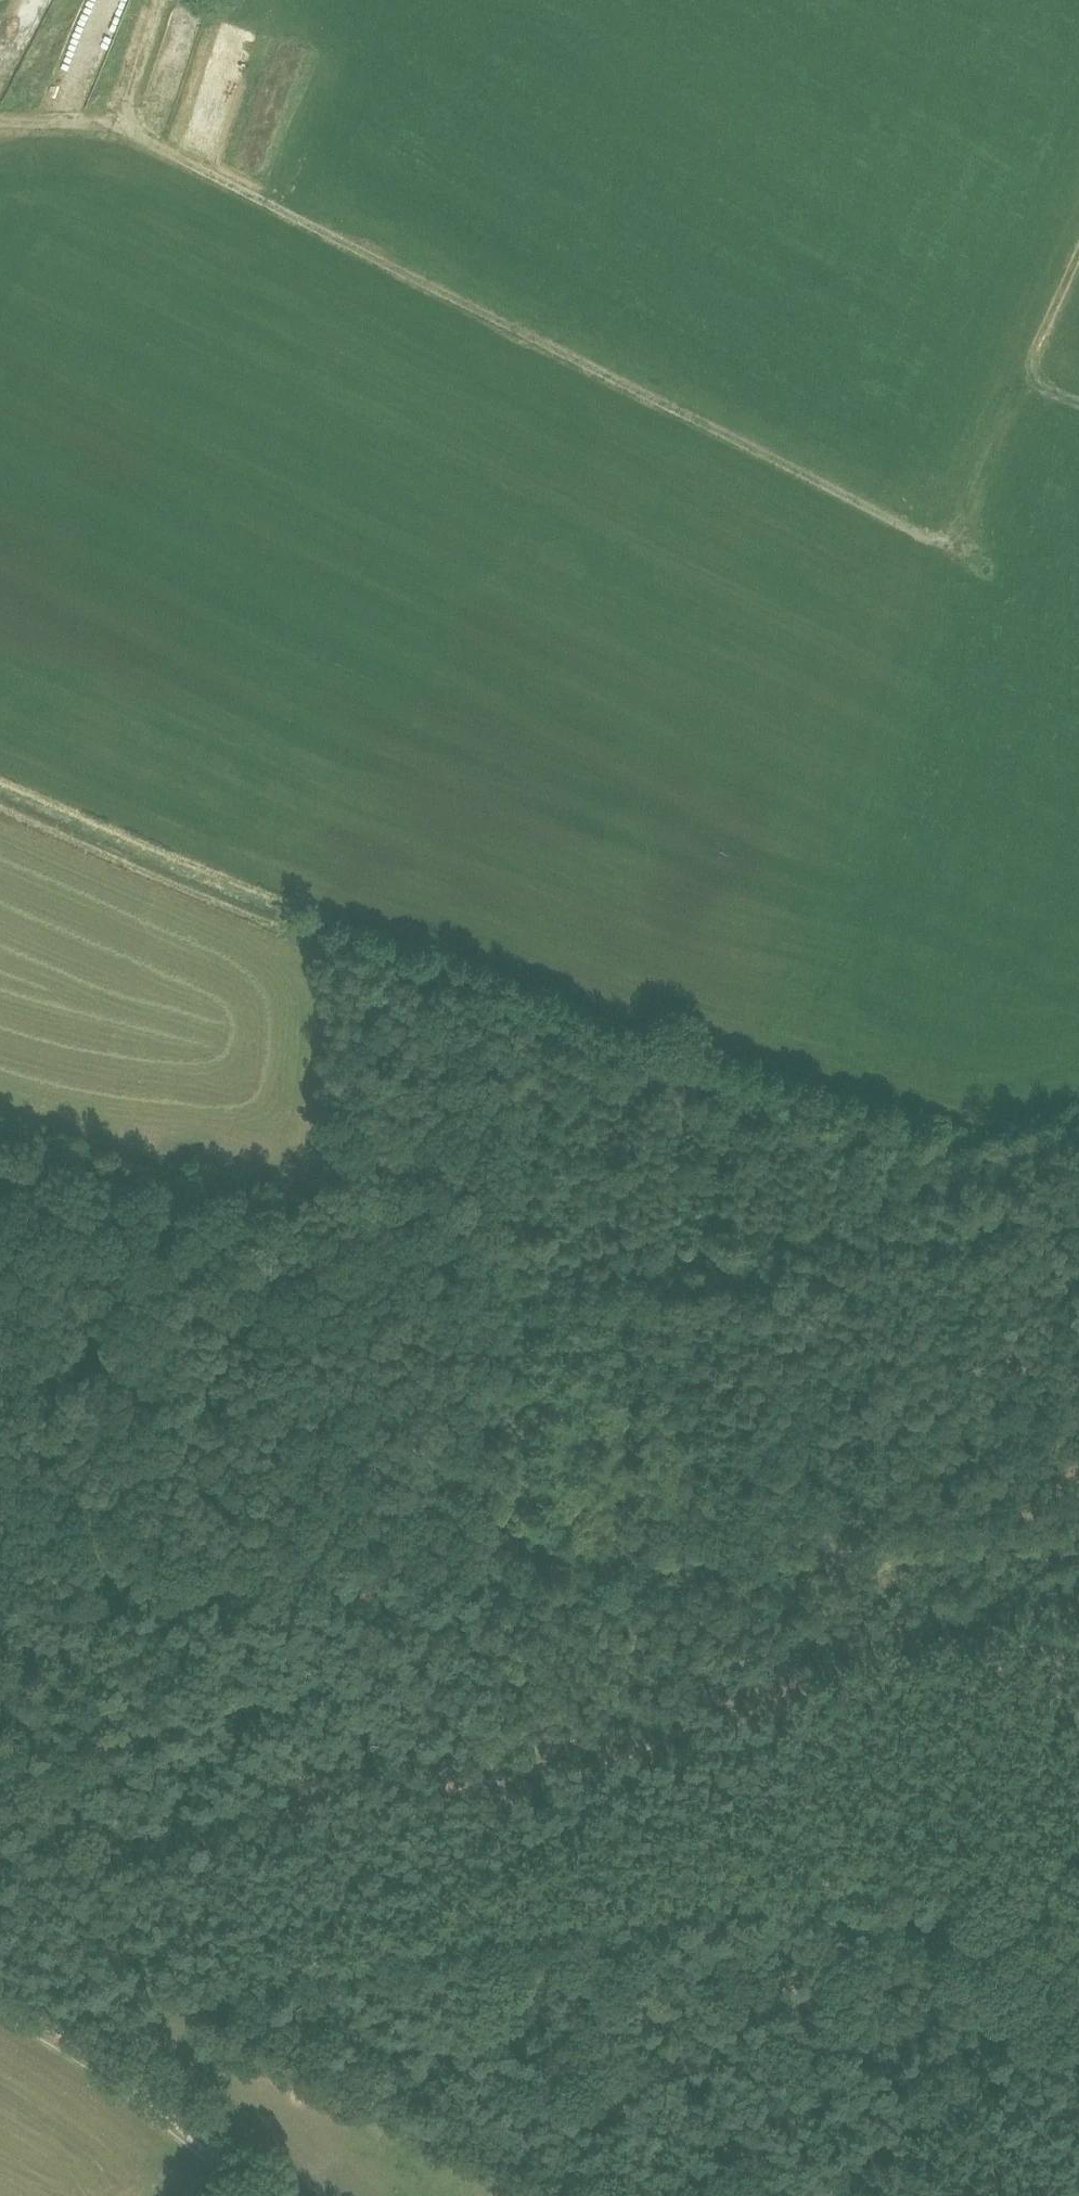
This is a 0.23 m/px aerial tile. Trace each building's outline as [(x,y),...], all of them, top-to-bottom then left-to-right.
[(33,54),(49,12),(26,2),(9,44),(33,54)] [(83,33),(78,58),(114,65),(118,40),(83,33)]
